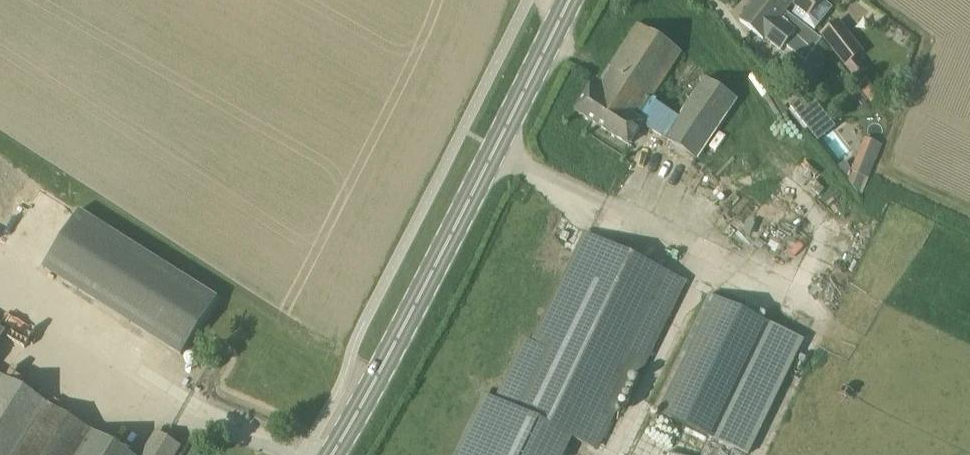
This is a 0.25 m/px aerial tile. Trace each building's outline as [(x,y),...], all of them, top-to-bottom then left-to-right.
[(740,22),(763,40),(764,38),(781,51),(785,46),(805,62),(822,40),(787,12),(786,12),(771,0),(757,0),(740,22)] [(822,0),(771,0),(786,12),(787,12),(793,5),(810,17),(822,0)] [(840,21),(821,37),(828,45),(855,80),(867,70),(858,58),(865,52),(847,30),(840,21)] [(628,146),(642,126),(643,124),(664,139),(697,162),(738,100),(705,78),(679,117),(652,99),(682,53),(638,24),(601,81),(597,78),(576,111),(628,146)] [(855,85),(848,76),(841,81),(849,90),(855,85)] [(800,96),(789,104),(810,131),(821,123),(816,116),(810,109),(800,96)] [(865,139),(848,180),(863,198),(876,162),(882,146),(865,139)] [(11,245),(47,189),(0,159),(0,238),(11,245)] [(183,355),(219,298),(81,210),(45,267),(183,355)] [(459,454),(563,454),(572,436),(600,450),(635,377),(639,379),(686,283),(588,235),(536,344),(529,340),(529,342),(500,401),(488,395),(459,454)] [(652,411),(653,412),(720,442),(746,454),(750,454),(805,341),(776,326),(709,294),(652,411)] [(0,373),(0,454),(133,454),(0,373)] [(184,444),(158,429),(142,454),(177,454),(184,444)]
